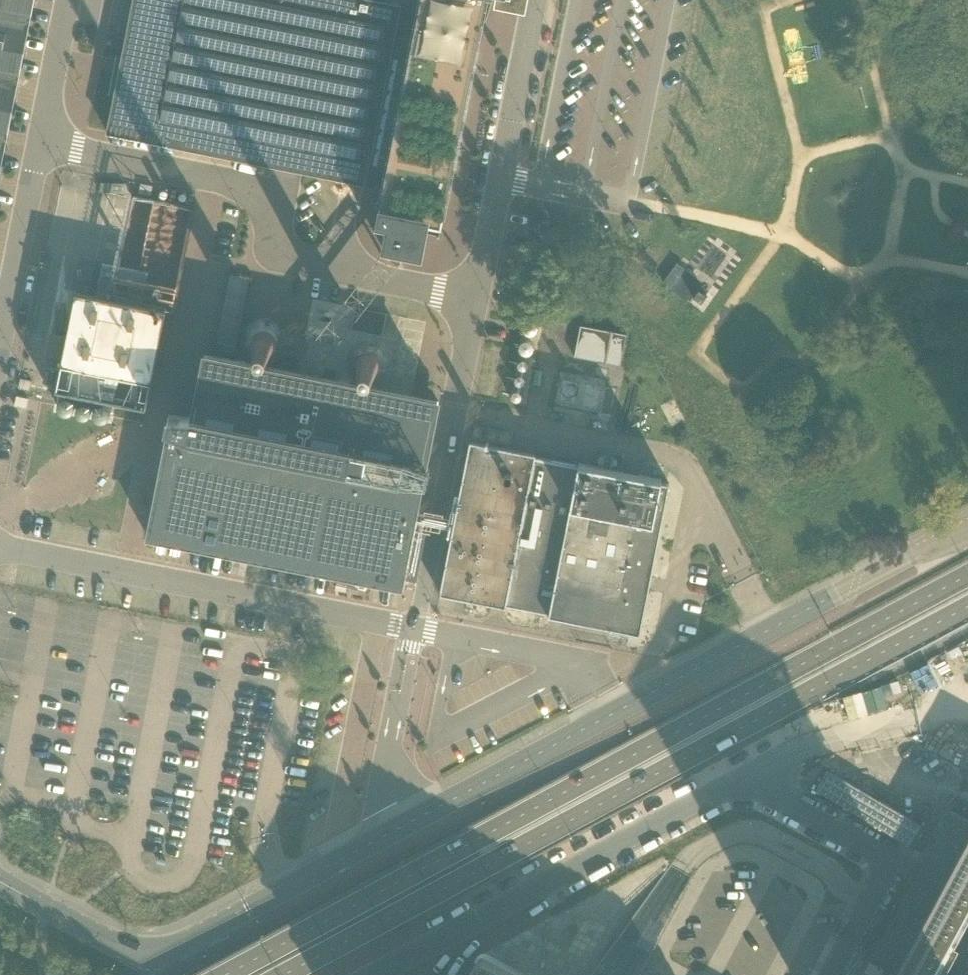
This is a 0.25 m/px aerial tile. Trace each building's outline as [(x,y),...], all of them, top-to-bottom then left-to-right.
[(1,163),(9,122),(22,58),(24,46),(33,0),(0,0),(0,168),(1,163)] [(108,133),(148,141),(265,164),(303,172),(343,179),(363,183),(364,184),(364,185),(365,185),(365,184),(384,188),(382,202),(381,202),(381,203),(380,203),(376,225),(387,227),(386,231),(384,243),(383,249),(385,249),(385,248),(402,252),(403,253),(403,252),(420,256),(422,256),(426,235),(426,234),(428,223),(442,226),(444,216),(443,216),(444,215),(443,214),(446,201),(447,200),(446,200),(449,186),(449,185),(452,171),(452,172),(453,169),(452,169),(455,156),(456,155),(455,154),(458,141),(458,140),(461,126),(461,125),(463,111),(464,112),(464,110),(466,97),(467,97),(467,96),(469,82),(470,82),(470,81),(472,67),(473,67),(473,66),(472,66),(475,53),(476,53),(476,50),(479,37),(479,36),(480,29),(482,22),(482,21),(485,7),(485,6),(486,0),(421,0),(419,9),(419,10),(418,17),(416,23),(416,24),(413,38),(413,39),(394,35),(400,6),(384,2),(372,0),(134,0),(133,5),(128,31),(124,52),(122,61),(120,72),(120,73),(108,133)] [(148,272),(118,266),(103,263),(96,296),(76,292),(56,390),(146,408),(166,310),(141,305),(148,272)] [(238,328),(249,276),(231,272),(220,324),(238,328)] [(250,362),(269,366),(284,356),(288,337),(277,321),(259,318),(243,328),(240,347),(250,362)] [(574,357),(620,366),(626,334),(580,325),(574,357)] [(356,382),(373,385),(387,375),(391,358),(381,344),(364,340),(349,350),(346,367),(356,382)] [(166,446),(148,538),(401,588),(418,504),(420,495),(416,494),(419,481),(422,481),(426,482),(428,467),(425,466),(438,402),(438,401),(437,401),(205,354),(205,355),(193,417),(181,417),(169,415),(165,432),(176,435),(174,447),(166,446)] [(440,594),(505,607),(506,605),(549,614),(548,616),(600,626),(640,634),(642,620),(668,493),(669,483),(661,481),(662,479),(578,463),(578,465),(535,456),(536,454),(501,447),(470,441),(440,594)] [(829,770),(816,790),(908,845),(920,824),(829,770)] [(951,811),(951,812),(951,813),(876,951),(874,954),(875,955),(894,965),(894,964),(915,974),(967,974),(967,820),(951,811)] [(504,974),(505,973),(502,971),(501,973),(493,969),(483,963),(484,962),(477,958),(468,974),(505,974),(504,974)]
